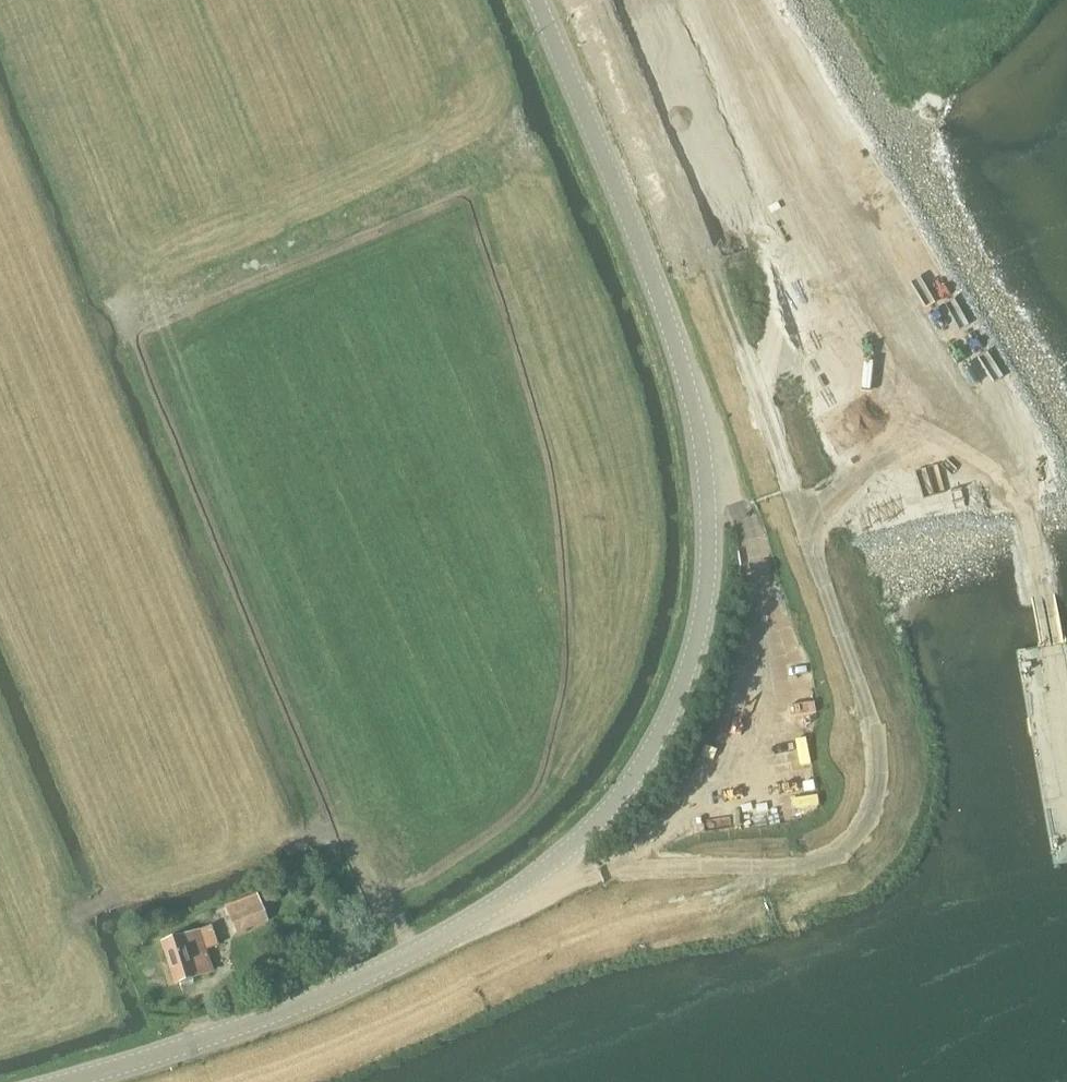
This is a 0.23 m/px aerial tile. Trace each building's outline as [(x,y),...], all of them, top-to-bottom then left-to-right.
[(238,934),(270,922),(260,896),(228,908),(238,934)] [(178,985),(214,973),(207,951),(220,947),(214,929),(185,939),(164,945),(178,985)]
